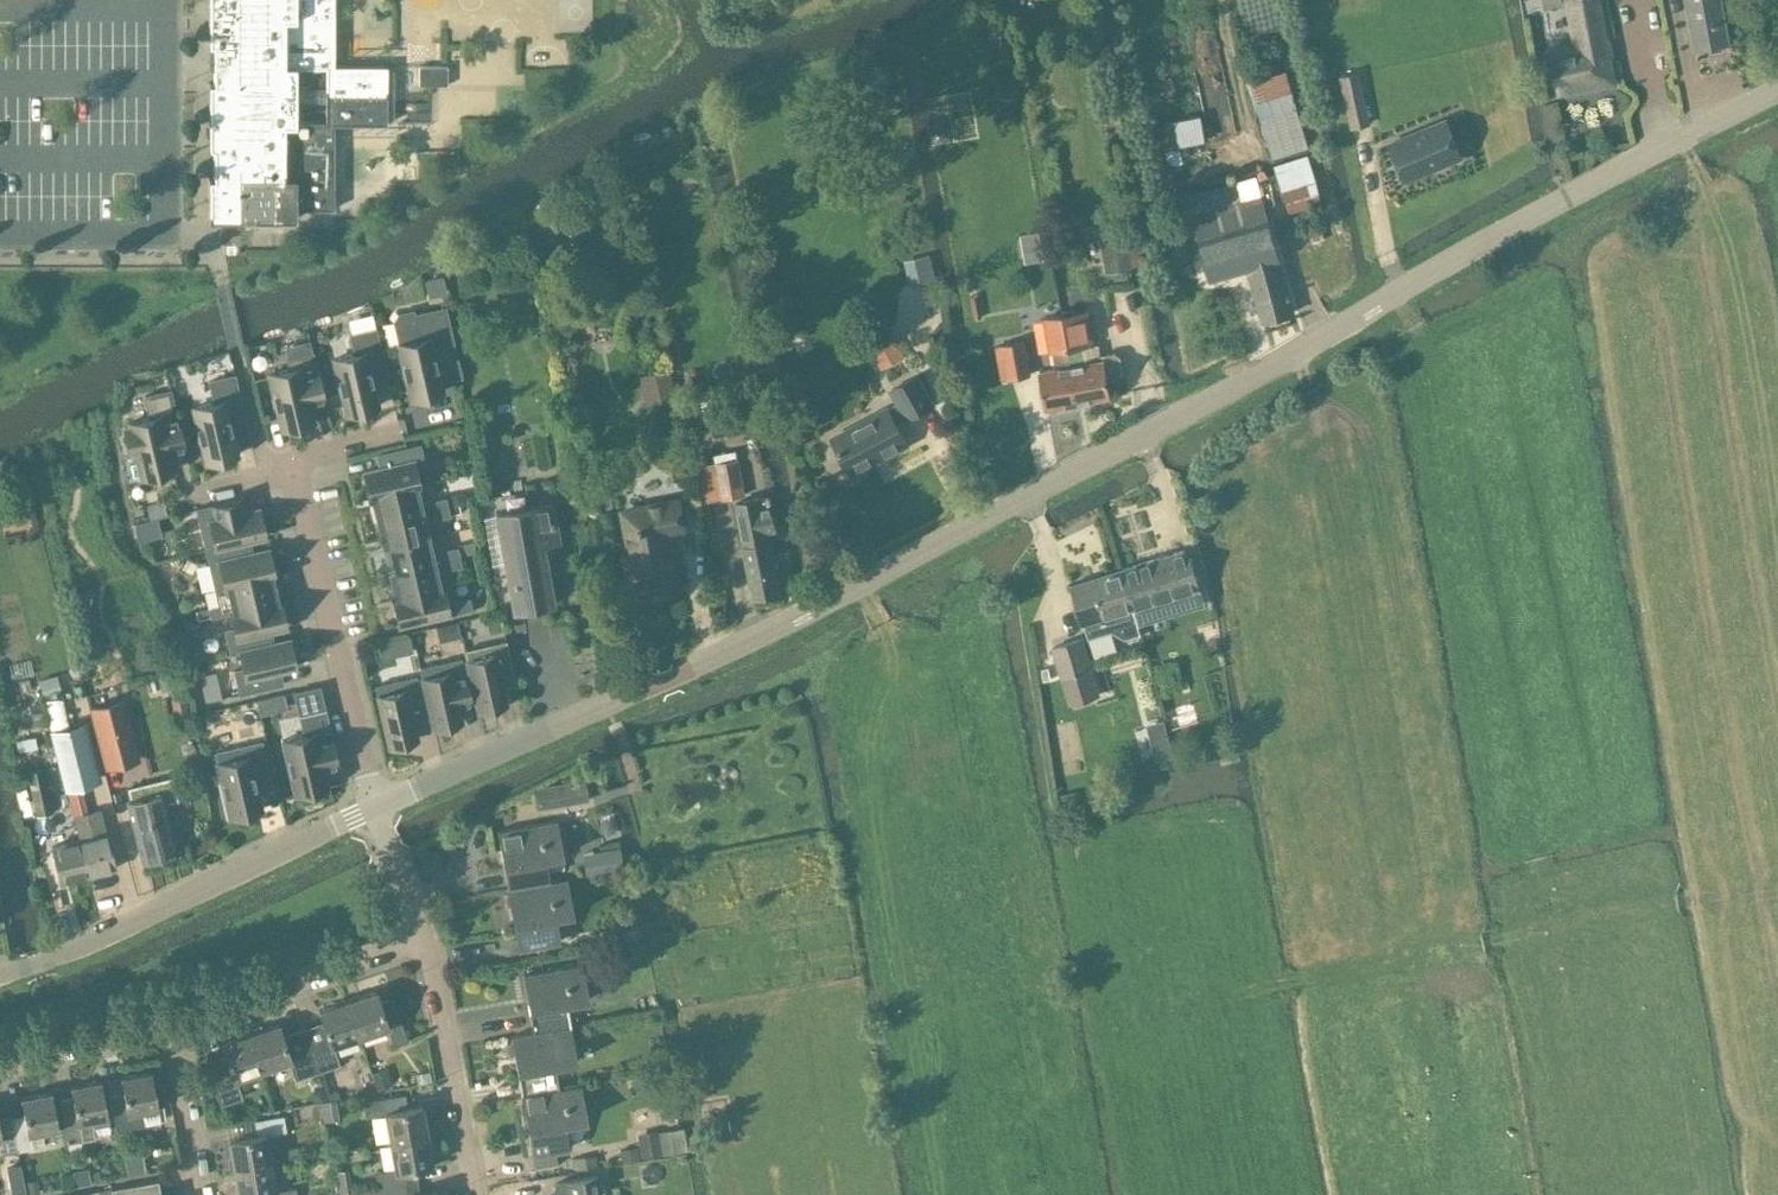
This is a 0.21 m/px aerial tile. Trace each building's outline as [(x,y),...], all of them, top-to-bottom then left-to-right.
[(208,44),(213,44),(213,63),(213,81),(208,81),(209,143),(209,144),(209,145),(210,146),(211,147),(213,147),(213,164),(213,177),(208,177),(208,219),(241,219),(247,219),(295,219),(295,208),(334,208),(334,123),(386,124),(386,119),(387,91),(387,70),(387,65),(334,65),(334,56),(334,38),(334,0),(208,0),(208,44)] [(1560,90),(1612,80),(1597,0),(1569,0),(1577,44),(1552,49),(1560,90)] [(1694,49),(1709,46),(1710,52),(1724,49),(1723,44),(1729,43),(1721,0),(1685,0),(1694,49)] [(444,65),(415,65),(415,84),(444,84),(444,65)] [(1250,83),(1273,157),(1310,146),(1286,71),(1250,83)] [(1350,128),(1370,124),(1360,71),(1340,75),(1350,128)] [(1114,111),(1113,104),(1097,108),(1098,115),(1114,111)] [(1183,161),(1180,144),(1205,140),(1201,114),(1175,119),(1175,121),(1150,125),(1154,149),(1150,150),(1156,189),(1173,187),(1170,164),(1183,161)] [(1446,120),(1388,144),(1403,180),(1461,156),(1446,120)] [(1307,155),(1274,166),(1290,214),(1322,203),(1315,181),(1307,155)] [(1295,312),(1279,259),(1255,177),(1187,197),(1211,279),(1247,269),(1262,321),(1295,312)] [(1307,226),(1312,243),(1324,239),(1319,222),(1307,226)] [(1132,269),(1127,237),(1101,242),(1106,273),(1132,269)] [(911,278),(934,273),(929,253),(906,258),(911,278)] [(457,358),(445,307),(414,314),(413,310),(398,313),(393,321),(399,344),(398,344),(411,399),(442,391),(436,363),(457,358)] [(1064,314),(1062,314),(1078,402),(1110,396),(1107,381),(1119,379),(1124,373),(1121,356),(1115,352),(1100,355),(1101,360),(1086,362),(1083,348),(1096,345),(1090,310),(1064,314)] [(1055,368),(1039,371),(1046,408),(1078,402),(1062,314),(1061,315),(1044,317),(1049,352),(1053,352),(1056,368),(1055,368)] [(386,374),(376,328),(350,334),(354,354),(334,359),(347,414),(378,406),(371,378),(386,374)] [(879,339),(868,345),(875,358),(887,352),(879,339)] [(1007,380),(1032,375),(1025,339),(1001,343),(1007,380)] [(269,374),(282,429),(313,421),(309,405),(324,401),(313,353),(287,359),(290,369),(269,374)] [(640,375),(647,404),(678,398),(671,368),(640,375)] [(888,390),(895,403),(905,420),(935,404),(919,373),(888,390)] [(234,375),(209,380),(214,402),(193,407),(206,462),(237,455),(231,426),(246,423),(234,375)] [(130,427),(125,428),(130,451),(136,450),(142,477),(173,470),(169,454),(184,450),(182,438),(170,390),(145,396),(150,418),(129,422),(130,427)] [(905,420),(895,403),(832,437),(852,474),(907,444),(897,424),(905,420)] [(416,470),(425,468),(419,444),(377,454),(380,468),(363,472),(369,499),(373,498),(372,497),(429,484),(428,483),(419,485),(416,470)] [(721,499),(746,495),(740,459),(715,463),(721,499)] [(432,500),(429,484),(372,497),(373,498),(378,521),(447,506),(445,497),(432,500)] [(447,496),(449,506),(467,502),(465,492),(447,496)] [(636,600),(684,590),(681,572),(682,570),(685,570),(680,544),(676,544),(675,542),(674,536),(688,533),(681,495),(618,508),(627,553),(621,554),(628,585),(633,584),(636,600)] [(736,503),(744,546),(743,546),(753,597),(780,592),(770,541),(769,541),(767,532),(776,530),(769,497),(736,503)] [(196,509),(206,549),(265,535),(259,509),(243,512),(240,499),(196,509)] [(163,501),(148,505),(151,519),(166,516),(163,501)] [(496,513),(513,609),(552,602),(541,543),(558,540),(551,503),(496,513)] [(440,534),(437,518),(449,516),(447,506),(378,521),(384,547),(440,534)] [(384,547),(390,572),(458,556),(456,546),(444,549),(440,534),(384,547)] [(265,536),(265,535),(206,549),(215,589),(275,575),(268,549),(252,553),(249,539),(265,536)] [(457,545),(460,556),(476,552),(473,541),(457,545)] [(1189,549),(1121,569),(1138,624),(1168,615),(1163,599),(1201,588),(1189,549)] [(393,597),(393,598),(442,586),(442,585),(439,586),(436,570),(460,564),(458,556),(390,572),(395,596),(393,597)] [(1141,633),(1138,624),(1121,569),(1071,584),(1083,624),(1084,623),(1089,638),(1111,630),(1126,638),(1141,633)] [(275,576),(275,575),(215,589),(219,606),(209,608),(211,616),(211,617),(230,613),(230,612),(280,600),(280,599),(277,600),(272,576),(275,576)] [(393,598),(399,624),(446,613),(446,614),(470,608),(468,598),(446,603),(442,586),(393,598)] [(286,626),(280,600),(230,612),(230,613),(234,628),(225,630),(230,654),(239,652),(290,640),(290,639),(273,643),(270,630),(286,626)] [(209,608),(196,611),(198,619),(211,616),(209,608)] [(457,621),(446,624),(450,639),(460,637),(457,621)] [(412,652),(408,636),(398,638),(402,655),(412,652)] [(1052,647),(1069,705),(1101,696),(1083,638),(1052,647)] [(290,640),(239,652),(243,668),(234,670),(239,694),(283,684),(280,670),(296,666),(290,640)] [(505,641),(465,650),(479,710),(505,704),(502,687),(515,684),(505,641)] [(461,658),(420,668),(434,728),(461,721),(457,705),(471,702),(461,658)] [(214,670),(199,673),(205,702),(220,699),(214,670)] [(416,676),(376,686),(390,745),(416,739),(413,723),(426,719),(416,676)] [(186,696),(171,698),(174,717),(189,714),(186,696)] [(105,770),(140,760),(124,699),(89,708),(105,770)] [(1200,720),(1195,704),(1168,712),(1173,728),(1200,720)] [(325,710),(299,716),(304,735),(283,740),(296,794),(327,787),(323,770),(338,767),(325,710)] [(1148,761),(1172,752),(1160,719),(1136,727),(1148,761)] [(102,782),(87,721),(49,731),(65,791),(102,782)] [(215,752),(230,817),(261,810),(255,781),(270,778),(261,741),(215,752)] [(37,816),(53,812),(44,768),(27,771),(37,816)] [(128,802),(142,861),(177,852),(173,834),(177,833),(172,812),(167,813),(165,803),(178,800),(172,776),(127,787),(131,801),(128,802)] [(555,783),(559,806),(589,800),(585,778),(555,783)] [(74,815),(79,839),(78,839),(88,875),(115,868),(106,832),(101,809),(74,815)] [(507,889),(545,882),(541,859),(563,855),(556,820),(497,831),(503,866),(507,889)] [(88,875),(78,839),(52,846),(61,881),(88,875)] [(618,863),(614,847),(579,857),(583,873),(618,863)] [(567,878),(545,882),(507,889),(513,924),(518,949),(556,941),(551,918),(573,914),(567,878)] [(532,1032),(570,1026),(566,1003),(589,999),(582,963),(522,974),(528,1009),(532,1032)] [(375,991),(346,1001),(358,1037),(387,1027),(393,1046),(407,1042),(393,998),(380,1003),(375,991)] [(323,1021),(300,1029),(315,1073),(339,1065),(333,1046),(358,1037),(346,1001),(319,1010),(323,1021)] [(248,1034),(261,1070),(289,1061),(295,1080),(315,1073),(300,1029),(282,1035),(278,1024),(248,1034)] [(510,1036),(521,1094),(558,1088),(554,1065),(577,1061),(570,1026),(532,1032),(510,1036)] [(236,1079),(261,1070),(248,1034),(222,1043),(225,1054),(205,1061),(220,1105),(242,1098),(236,1079)] [(371,1073),(377,1090),(392,1085),(386,1068),(371,1073)] [(120,1077),(123,1093),(110,1096),(116,1130),(144,1125),(142,1111),(158,1108),(151,1071),(120,1077)] [(70,1086),(72,1098),(60,1100),(67,1142),(94,1137),(92,1126),(109,1123),(101,1081),(70,1086)] [(558,1088),(521,1094),(531,1155),(555,1151),(568,1148),(564,1123),(587,1119),(580,1084),(558,1088)] [(314,1103),(325,1099),(322,1088),(310,1091),(314,1103)] [(44,1147),(41,1131),(58,1128),(51,1092),(20,1097),(23,1113),(10,1116),(16,1151),(44,1147)] [(389,1140),(427,1133),(422,1106),(407,1108),(405,1094),(362,1102),(365,1117),(384,1113),(389,1140)] [(4,1153),(16,1151),(10,1116),(0,1118),(0,1154),(4,1153)] [(256,1135),(229,1140),(234,1170),(272,1163),(267,1134),(286,1131),(283,1116),(254,1121),(256,1135)] [(641,1158),(662,1155),(657,1129),(636,1133),(641,1158)] [(433,1164),(427,1133),(389,1140),(394,1171),(375,1174),(378,1189),(406,1184),(404,1170),(433,1164)] [(576,1167),(594,1164),(593,1155),(575,1158),(576,1167)] [(128,1173),(146,1170),(144,1159),(126,1162),(128,1173)] [(234,1170),(238,1194),(297,1194),(295,1188),(277,1191),(272,1163),(234,1170)] [(20,1165),(6,1167),(12,1194),(25,1194),(20,1165)] [(72,1175),(74,1187),(91,1183),(89,1172),(72,1175)] [(601,1188),(599,1174),(554,1182),(556,1194),(605,1194),(604,1188),(601,1188)] [(29,1194),(39,1193),(40,1192),(37,1180),(37,1179),(36,1179),(25,1181),(25,1182),(28,1194),(29,1194)] [(158,1180),(111,1189),(112,1194),(160,1194),(158,1180)] [(406,1184),(378,1189),(379,1194),(408,1194),(406,1184)]
